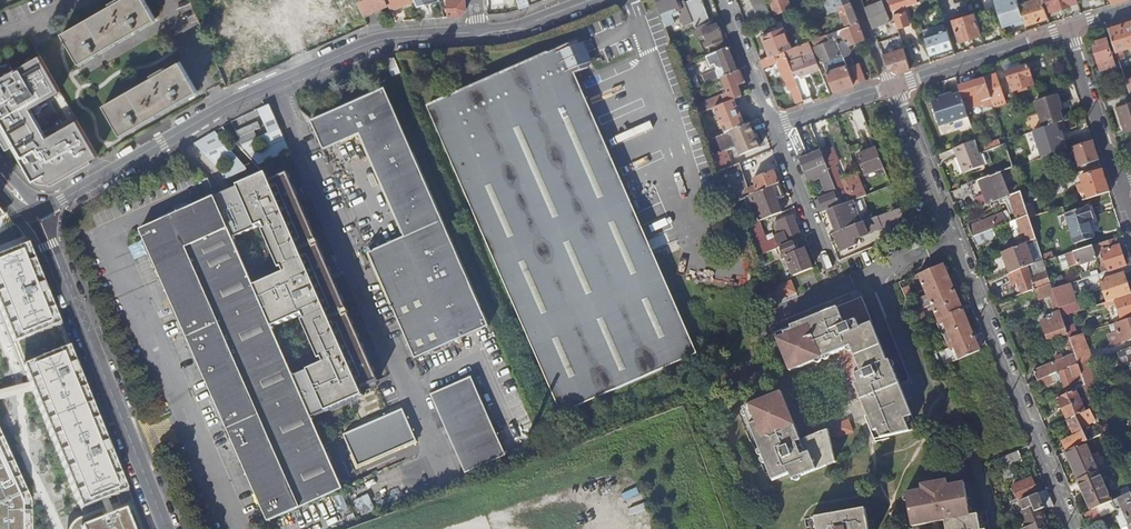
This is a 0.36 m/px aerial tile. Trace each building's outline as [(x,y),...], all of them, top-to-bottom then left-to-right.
[(157,19),(146,0),(123,0),(64,34),(80,63),(157,19)] [(363,13),(388,3),(387,0),(358,0),(363,13)] [(413,0),(387,0),(388,3),(390,9),(413,0)] [(465,0),(447,0),(448,17),(460,16),(466,10),(465,0)] [(663,20),(667,18),(666,16),(665,16),(664,13),(678,7),(675,0),(656,0),(663,20)] [(685,2),(688,10),(693,23),(695,29),(710,23),(701,0),(690,0),(685,2)] [(760,22),(772,17),(765,0),(751,0),(760,22)] [(788,0),(771,0),(776,14),(791,8),(788,0)] [(825,11),(821,0),(817,2),(821,13),(825,11)] [(883,0),(865,7),(873,28),(891,21),(883,0)] [(892,10),(896,21),(897,25),(898,28),(910,24),(904,6),(918,2),(917,0),(889,0),(892,10)] [(1025,24),(1019,4),(1018,0),(994,0),(1003,28),(1011,25),(1013,31),(1010,32),(1011,36),(1022,33),(1020,29),(1018,29),(1017,26),(1025,24)] [(1026,25),(1049,18),(1047,12),(1043,0),(1031,0),(1019,4),(1025,24),(1026,25)] [(1047,12),(1078,1),(1078,0),(1043,0),(1047,12)] [(859,22),(851,2),(838,6),(844,22),(836,25),(838,30),(859,22)] [(809,8),(798,12),(798,14),(801,20),(813,16),(809,8)] [(693,23),(688,10),(680,13),(685,26),(693,23)] [(960,41),(982,34),(975,13),(953,20),(960,41)] [(787,19),(790,24),(795,23),(801,20),(798,14),(787,19)] [(715,21),(710,23),(695,29),(699,38),(704,36),(712,55),(726,49),(715,21)] [(1109,28),(1116,49),(1119,59),(1125,57),(1122,49),(1130,46),(1130,21),(1109,28)] [(850,43),(865,38),(859,22),(838,30),(833,32),(837,41),(843,56),(846,55),(849,54),(852,49),(850,43)] [(790,24),(777,30),(762,35),(771,56),(785,50),(804,43),(795,23),(790,24)] [(922,30),(924,36),(946,29),(944,23),(922,30)] [(895,26),(892,27),(888,29),(891,36),(898,34),(895,26)] [(924,36),(931,56),(954,49),(948,28),(946,29),(924,36)] [(833,32),(827,34),(830,41),(815,47),(821,62),(839,55),(834,42),(837,41),(833,32)] [(594,38),(580,43),(588,63),(602,57),(594,38)] [(1119,59),(1116,49),(1111,50),(1107,38),(1098,40),(1099,45),(1094,47),(1101,69),(1120,64),(1119,59)] [(588,63),(580,43),(579,41),(480,83),(429,105),(493,254),(562,412),(699,353),(654,250),(647,253),(625,204),(633,201),(577,72),(590,67),(588,63)] [(804,43),(785,50),(790,62),(799,59),(799,58),(802,56),(804,62),(796,65),(800,75),(820,68),(809,41),(804,43)] [(904,47),(883,54),(888,68),(900,72),(911,69),(904,47)] [(728,48),(726,49),(712,55),(706,57),(710,66),(715,64),(717,67),(714,72),(702,76),(705,85),(723,77),(737,71),(728,48)] [(771,56),(760,60),(763,67),(777,62),(788,90),(790,89),(795,103),(804,99),(800,88),(790,62),(785,50),(771,56)] [(98,155),(78,120),(48,136),(31,107),(61,90),(41,55),(0,78),(0,120),(35,182),(51,185),(91,163),(89,159),(98,155)] [(403,74),(397,60),(387,60),(395,78),(403,74)] [(1013,71),(1010,60),(1003,62),(1013,94),(1020,92),(1020,93),(1028,90),(1027,87),(1033,84),(1027,66),(1013,71)] [(198,91),(181,62),(105,105),(122,134),(198,91)] [(690,63),(681,67),(690,91),(697,88),(699,87),(690,63)] [(848,67),(854,84),(865,80),(859,64),(850,67),(848,67)] [(827,72),(834,91),(854,84),(848,67),(847,65),(827,72)] [(745,83),(740,70),(737,71),(723,77),(729,92),(696,106),(699,114),(740,98),(741,97),(737,87),(745,83)] [(996,75),(985,79),(991,97),(1002,93),(996,75)] [(991,97),(985,79),(959,87),(961,94),(966,110),(984,104),(985,108),(993,105),(991,97)] [(804,99),(806,103),(814,100),(808,85),(800,88),(804,99)] [(697,88),(690,91),(693,100),(701,97),(697,88)] [(386,91),(311,120),(324,149),(359,134),(407,241),(372,256),(418,362),(492,330),(386,91)] [(749,124),(751,122),(744,104),(752,101),(749,94),(741,97),(740,98),(742,102),(720,111),(728,132),(749,124)] [(968,117),(966,110),(961,94),(954,96),(951,94),(946,96),(945,98),(932,103),(940,127),(968,117)] [(1035,101),(1044,128),(1063,122),(1059,111),(1062,110),(1057,94),(1035,101)] [(1125,132),(1130,130),(1130,102),(1117,107),(1125,132)] [(267,135),(257,139),(242,145),(257,165),(289,151),(267,104),(256,109),(267,135)] [(1077,126),(1074,118),(1063,122),(1066,130),(1077,126)] [(324,149),(311,120),(310,120),(323,149),(324,149)] [(261,129),(258,123),(236,133),(242,145),(257,139),(254,133),(261,129)] [(709,140),(721,171),(728,168),(722,153),(736,147),(739,156),(759,148),(749,124),(728,132),(709,140)] [(806,154),(796,129),(794,130),(790,137),(798,157),(806,154)] [(215,133),(193,144),(219,168),(224,179),(246,168),(215,133)] [(981,154),(1002,145),(1000,140),(979,149),(981,154)] [(975,141),(954,149),(960,165),(962,164),(965,173),(984,166),(975,141)] [(1099,160),(1093,141),(1073,148),(1079,167),(1099,160)] [(826,164),(842,205),(852,201),(867,195),(858,173),(850,176),(851,179),(841,183),(828,147),(821,150),(821,152),(826,164)] [(866,175),(884,168),(876,148),(866,153),(864,150),(857,153),(866,175)] [(800,161),(811,156),(810,152),(806,154),(798,157),(800,161)] [(804,173),(826,164),(821,152),(811,156),(800,161),(804,173)] [(313,159),(323,181),(334,176),(325,154),(313,159)] [(721,171),(733,202),(749,195),(779,184),(774,171),(753,179),(756,187),(750,189),(742,171),(756,166),(753,158),(728,168),(721,171)] [(636,160),(622,166),(628,181),(642,176),(636,160)] [(815,201),(820,213),(829,210),(842,205),(826,164),(804,173),(808,183),(819,179),(819,178),(820,177),(828,196),(815,201)] [(284,168),(215,198),(234,241),(262,229),(281,269),(252,282),(273,330),(304,318),(321,361),(292,373),(311,417),(363,395),(360,388),(378,380),(284,168)] [(1088,199),(1110,192),(1102,170),(1081,177),(1083,184),(1078,186),(1081,193),(1085,192),(1088,199)] [(1008,189),(1001,172),(978,182),(982,192),(986,190),(991,203),(1000,200),(1021,192),(1019,184),(1008,189)] [(324,184),(335,208),(345,203),(335,180),(324,184)] [(759,221),(782,212),(778,203),(776,203),(775,201),(785,196),(779,184),(749,195),(759,221)] [(986,190),(982,192),(987,205),(990,204),(991,203),(986,190)] [(1021,192),(1000,200),(1001,204),(1007,202),(1012,215),(1015,213),(1017,220),(1029,216),(1021,192)] [(234,241),(215,198),(140,230),(268,521),(342,488),(311,417),(292,373),(273,330),(252,282),(234,241)] [(647,253),(654,250),(633,201),(625,204),(647,253)] [(829,210),(837,233),(860,224),(852,201),(842,205),(829,210)] [(987,205),(980,208),(982,212),(992,208),(990,204),(987,205)] [(1096,223),(1090,206),(1066,214),(1076,244),(1094,238),(1090,225),(1096,223)] [(854,238),(904,219),(900,209),(860,224),(837,233),(835,234),(841,251),(857,245),(854,238)] [(969,227),(973,238),(993,230),(1010,223),(1011,222),(1007,212),(1003,214),(969,227)] [(781,247),(792,243),(801,239),(791,216),(773,223),(778,235),(774,237),(774,239),(759,245),(752,224),(743,228),(754,258),(781,247)] [(1029,216),(1017,220),(1025,244),(1026,243),(1036,239),(1029,218),(1029,216)] [(1017,220),(1011,222),(1010,223),(1018,246),(1025,244),(1017,220)] [(993,230),(973,238),(977,246),(996,239),(993,230)] [(1103,251),(1119,246),(1117,238),(1093,246),(1095,253),(1103,251)] [(793,276),(812,269),(804,248),(796,252),(792,243),(781,247),(785,256),(782,257),(783,260),(786,259),(793,276)] [(1018,246),(1002,253),(1010,273),(1034,264),(1026,243),(1025,244),(1018,246)] [(1095,253),(1093,246),(1067,254),(1071,267),(1097,258),(1095,253)] [(1102,273),(1126,265),(1120,246),(1119,246),(1103,251),(1105,258),(1102,259),(1105,268),(1101,269),(1102,273)] [(80,511),(125,493),(25,248),(0,258),(0,317),(80,511)] [(1010,273),(1009,274),(1012,282),(1015,281),(1016,284),(1019,283),(1022,293),(1035,289),(1051,284),(1047,273),(1031,278),(1030,273),(1045,267),(1044,262),(1043,260),(1034,264),(1010,273)] [(943,264),(918,274),(936,317),(917,325),(919,329),(938,321),(939,323),(944,322),(946,327),(940,330),(944,339),(950,337),(953,343),(948,345),(951,351),(955,349),(958,354),(952,357),(954,362),(961,359),(980,350),(943,264)] [(1031,278),(1047,273),(1045,267),(1030,273),(1031,278)] [(1116,299),(1130,294),(1124,274),(1101,281),(1107,302),(1116,299)] [(794,279),(775,285),(781,301),(799,295),(794,279)] [(906,280),(899,282),(906,298),(913,295),(906,280)] [(1051,284),(1035,289),(1038,299),(1050,295),(1053,302),(1052,302),(1055,312),(1050,315),(1051,317),(1042,321),(1048,341),(1065,335),(1069,347),(1072,346),(1070,338),(1062,316),(1053,289),(1051,284)] [(1070,284),(1053,289),(1062,316),(1075,312),(1072,304),(1076,302),(1070,284)] [(1116,300),(1116,299),(1107,302),(1104,303),(1106,308),(1117,304),(1121,318),(1124,317),(1129,315),(1130,314),(1130,296),(1116,300)] [(849,368),(846,369),(853,386),(859,384),(862,391),(858,393),(865,408),(862,409),(875,439),(910,432),(906,420),(913,417),(891,361),(888,361),(863,299),(776,334),(791,371),(839,353),(843,351),(849,368)] [(921,309),(912,313),(916,322),(925,319),(921,309)] [(1130,318),(1125,320),(1115,323),(1121,341),(1130,338),(1130,318)] [(1070,338),(1072,346),(1075,354),(1079,363),(1079,364),(1084,362),(1090,360),(1081,334),(1070,338)] [(1117,352),(1119,358),(1126,356),(1130,369),(1123,372),(1125,376),(1130,374),(1130,347),(1117,352)] [(839,353),(846,369),(849,368),(843,351),(839,353)] [(935,354),(931,356),(937,370),(949,364),(947,359),(939,362),(935,354)] [(1038,380),(1051,374),(1068,368),(1079,363),(1075,354),(1034,371),(1038,380)] [(1079,364),(1082,374),(1086,385),(1088,388),(1092,387),(1084,362),(1079,364)] [(1079,363),(1068,368),(1069,370),(1060,373),(1066,390),(1075,387),(1081,385),(1080,384),(1083,383),(1080,375),(1082,374),(1079,364),(1079,363)] [(1038,380),(1028,384),(1031,391),(1054,382),(1051,374),(1038,380)] [(508,457),(475,381),(434,398),(468,475),(508,457)] [(859,384),(853,386),(862,409),(865,408),(858,393),(862,391),(859,384)] [(1086,385),(1081,387),(1083,395),(1089,393),(1088,388),(1086,385)] [(1088,388),(1089,393),(1092,400),(1098,398),(1094,386),(1092,387),(1088,388)] [(987,402),(1003,396),(999,387),(983,393),(987,402)] [(1076,389),(1059,397),(1068,419),(1069,419),(1086,411),(1076,389)] [(793,479),(827,466),(826,461),(835,457),(829,431),(802,441),(782,393),(744,409),(773,481),(791,474),(793,479)] [(417,439),(403,409),(345,434),(359,465),(417,439)] [(1086,411),(1069,419),(1074,430),(1072,431),(1074,435),(1067,438),(1072,449),(1084,443),(1087,441),(1089,441),(1082,427),(1095,420),(1090,409),(1086,411)] [(1103,434),(1106,440),(1112,438),(1103,412),(1097,414),(1103,434)] [(839,437),(855,430),(850,417),(834,423),(839,437)] [(33,505),(0,434),(0,528),(34,528),(33,505)] [(1072,449),(1067,438),(1061,441),(1066,452),(1072,449)] [(1084,443),(1097,471),(1100,470),(1087,441),(1084,443)] [(1074,470),(1078,480),(1097,471),(1084,443),(1072,449),(1066,452),(1065,452),(1074,470)] [(959,458),(956,445),(950,446),(952,460),(959,458)] [(1065,452),(1063,453),(1071,471),(1074,470),(1065,452)] [(826,461),(827,466),(836,462),(835,457),(826,461)] [(1097,471),(1078,480),(1092,510),(1096,508),(1111,501),(1097,471)] [(1018,499),(1011,501),(1012,504),(1021,500),(1038,493),(1040,492),(1042,491),(1038,483),(1034,485),(1031,478),(1012,486),(1013,488),(1011,489),(1014,497),(1017,496),(1018,499)] [(964,483),(948,485),(947,480),(922,485),(922,490),(906,493),(912,526),(945,521),(947,528),(981,528),(979,514),(971,516),(964,483)] [(1117,484),(1122,496),(1130,492),(1125,480),(1117,484)] [(1053,505),(1046,489),(1042,491),(1040,492),(1042,497),(1046,497),(1046,498),(1040,499),(1038,493),(1021,500),(1024,510),(1033,507),(1035,512),(1037,511),(1039,510),(1053,505)] [(1096,508),(1100,518),(1116,510),(1117,511),(1123,509),(1130,525),(1130,524),(1130,493),(1130,492),(1122,496),(1111,501),(1096,508)] [(1022,511),(1030,528),(1047,528),(1042,517),(1040,519),(1037,511),(1035,512),(1033,507),(1024,510),(1022,511)] [(81,527),(82,528),(132,528),(124,508),(81,527)] [(866,508),(811,518),(813,528),(870,528),(866,508)]
